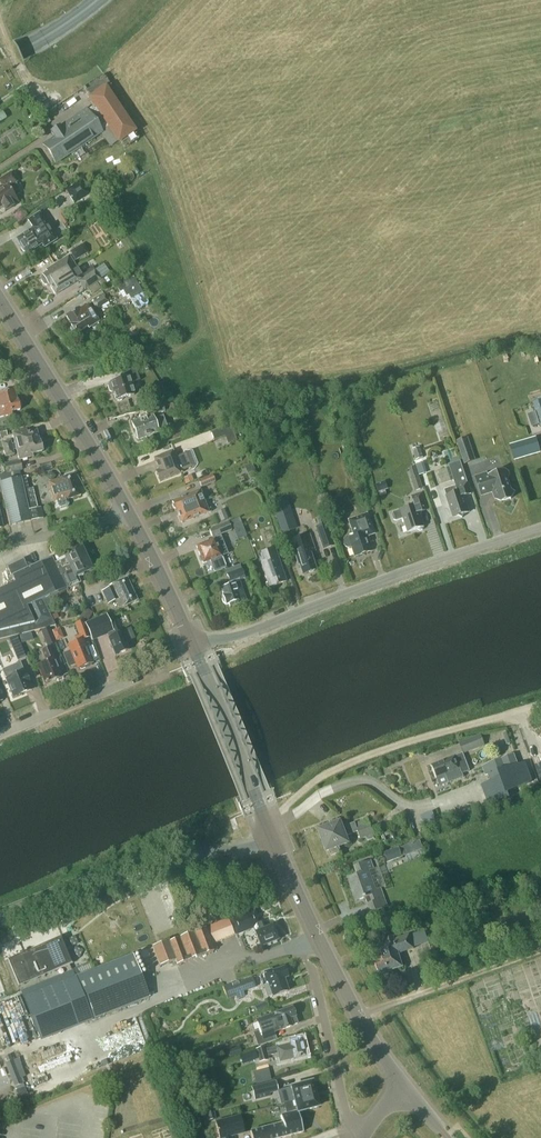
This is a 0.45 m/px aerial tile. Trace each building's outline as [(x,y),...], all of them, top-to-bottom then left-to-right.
[(84,105),(47,130),(52,136),(40,144),(54,164),(56,163),(109,127),(119,140),(133,131),(105,89),(91,99),(95,105),(87,110),(84,105)] [(0,187),(0,208),(2,207),(5,212),(19,203),(13,193),(19,189),(16,183),(17,182),(11,172),(0,179),(0,182),(2,186),(0,187)] [(81,197),(88,192),(81,181),(74,186),(81,197)] [(57,240),(49,227),(39,212),(26,221),(31,228),(29,227),(25,230),(25,233),(15,239),(21,247),(19,248),(22,253),(24,252),(26,256),(41,245),(44,249),(57,240)] [(71,254),(69,256),(45,271),(47,273),(41,276),(41,280),(44,285),(47,285),(49,284),(48,283),(75,265),(73,262),(87,252),(81,244),(69,252),(71,254)] [(81,274),(75,265),(48,283),(49,284),(55,295),(78,280),(85,290),(101,280),(95,269),(94,270),(92,267),(81,274)] [(133,276),(117,287),(120,292),(123,290),(126,296),(129,294),(131,298),(138,309),(149,302),(133,276)] [(92,302),(96,309),(109,302),(105,295),(92,302)] [(88,328),(99,322),(89,305),(80,310),(79,308),(66,316),(71,324),(76,333),(87,326),(88,328)] [(122,367),(124,374),(136,371),(134,364),(122,367)] [(131,375),(128,376),(119,379),(118,377),(115,378),(116,380),(109,382),(108,385),(109,390),(112,392),(113,391),(116,400),(134,394),(130,384),(133,383),(131,375)] [(15,392),(6,394),(6,391),(2,392),(3,395),(0,395),(0,418),(12,414),(11,412),(20,410),(20,409),(21,407),(20,403),(18,402),(18,401),(17,401),(15,392)] [(540,423),(540,399),(532,402),(539,424),(540,423)] [(150,406),(153,415),(165,411),(162,402),(150,406)] [(161,414),(152,417),(152,415),(132,422),(138,440),(158,432),(158,433),(166,430),(161,414)] [(223,428),(230,443),(237,440),(231,425),(223,428)] [(181,439),(178,429),(165,434),(168,443),(181,439)] [(2,443),(4,450),(39,441),(36,431),(27,433),(26,430),(13,434),(15,443),(12,444),(11,440),(2,443)] [(476,460),(468,437),(456,441),(464,464),(476,460)] [(540,452),(536,437),(509,445),(514,460),(540,452)] [(348,464),(354,462),(347,440),(341,441),(342,445),(348,464)] [(39,441),(4,450),(6,457),(15,454),(14,450),(17,449),(19,460),(33,457),(33,454),(42,452),(42,450),(43,448),(42,444),(40,444),(39,441)] [(423,457),(420,447),(413,449),(416,460),(423,457)] [(175,450),(154,459),(159,470),(156,472),(160,482),(181,473),(181,472),(183,472),(182,469),(193,465),(188,452),(177,456),(175,450)] [(6,474),(19,471),(22,470),(20,460),(4,464),(6,474)] [(464,496),(471,493),(460,461),(449,465),(456,486),(444,490),(453,517),(469,512),(464,496)] [(244,466),(247,473),(255,470),(252,463),(244,466)] [(415,491),(423,488),(419,475),(418,475),(415,466),(409,469),(412,477),(411,477),(415,491)] [(493,491),(495,498),(502,502),(511,499),(514,492),(511,491),(507,479),(509,475),(508,473),(504,470),(488,475),(487,473),(475,477),(481,495),(493,491)] [(0,481),(0,484),(10,526),(43,518),(41,507),(37,508),(33,488),(28,489),(25,476),(21,477),(19,471),(6,474),(7,479),(0,481)] [(80,495),(73,474),(61,478),(48,482),(56,508),(60,510),(67,508),(68,504),(66,499),(68,499),(80,495)] [(191,474),(182,478),(185,485),(194,481),(191,474)] [(215,483),(212,475),(199,480),(202,488),(215,483)] [(177,511),(204,500),(200,491),(172,502),(176,511),(177,511)] [(393,512),(392,515),(393,519),(396,521),(403,518),(408,532),(417,529),(420,531),(423,530),(424,527),(420,515),(422,512),(428,510),(422,493),(412,496),(414,503),(408,505),(408,506),(408,507),(393,512)] [(209,513),(204,500),(177,511),(182,523),(209,513)] [(286,502),(272,506),(281,534),(295,529),(286,502)] [(228,519),(224,509),(217,513),(221,522),(228,519)] [(352,547),(355,556),(369,552),(365,541),(369,540),(367,535),(373,533),(367,514),(349,520),(354,536),(350,538),(350,537),(346,538),(344,539),(343,540),(343,543),(343,545),(344,547),(347,548),(349,548),(352,547)] [(228,521),(210,529),(213,538),(232,530),(228,521)] [(326,524),(315,528),(322,550),(334,546),(326,524)] [(313,571),(313,570),(316,569),(310,553),(316,551),(310,534),(290,540),(298,565),(299,564),(302,574),(309,571),(310,572),(313,571)] [(201,560),(203,561),(203,563),(221,556),(220,553),(225,551),(221,540),(214,542),(213,540),(197,546),(201,556),(199,557),(201,560)] [(85,558),(79,544),(71,548),(70,546),(63,550),(55,554),(58,561),(55,562),(58,570),(85,558)] [(15,583),(0,590),(0,639),(56,626),(46,607),(53,604),(50,598),(67,590),(67,588),(58,570),(55,562),(52,557),(28,568),(23,558),(7,566),(15,583)] [(261,563),(269,587),(286,581),(277,557),(261,563)] [(85,558),(58,570),(67,588),(68,588),(68,589),(81,583),(78,577),(84,575),(83,573),(91,569),(85,558)] [(244,579),(241,570),(240,566),(225,571),(230,583),(224,585),(225,587),(221,588),(223,595),(222,595),(222,596),(222,599),(223,602),(225,605),(235,601),(236,604),(241,602),(246,600),(239,581),(244,579)] [(120,608),(137,600),(127,577),(109,585),(110,587),(102,591),(108,603),(116,600),(120,608)] [(85,608),(80,616),(89,621),(93,613),(85,608)] [(106,615),(85,623),(90,637),(91,639),(105,633),(102,624),(109,621),(106,615)] [(86,646),(84,640),(90,637),(85,623),(84,620),(74,624),(79,635),(74,637),(76,642),(68,645),(71,652),(69,653),(63,655),(68,668),(75,665),(77,669),(80,668),(81,669),(85,667),(86,666),(94,662),(87,646),(86,646)] [(121,633),(117,621),(110,624),(113,631),(109,632),(111,637),(109,638),(116,655),(128,650),(125,641),(133,638),(129,629),(121,633)] [(50,627),(42,629),(49,645),(56,642),(51,630),(50,627)] [(23,650),(18,638),(11,641),(16,653),(23,650)] [(38,664),(46,683),(56,679),(55,677),(60,675),(57,666),(58,665),(55,658),(54,658),(49,647),(42,650),(46,661),(38,664)] [(14,697),(31,690),(23,672),(20,663),(3,670),(14,697)] [(480,734),(459,742),(463,753),(484,745),(480,734)] [(438,780),(447,776),(450,782),(463,776),(462,774),(470,771),(463,753),(432,765),(438,780)] [(525,763),(518,765),(515,754),(507,755),(501,758),(495,760),(482,766),(486,775),(488,774),(491,781),(482,785),(487,804),(507,798),(506,794),(530,782),(525,763)] [(367,818),(355,823),(355,822),(342,827),(340,822),(320,830),(328,851),(329,850),(332,855),(341,852),(339,846),(348,843),(348,842),(350,842),(347,835),(358,831),(361,839),(374,833),(370,823),(369,823),(367,818)] [(384,852),(387,861),(401,856),(398,847),(384,852)] [(371,913),(387,907),(381,889),(376,890),(369,870),(374,869),(371,860),(355,866),(358,874),(349,877),(357,901),(371,896),(373,902),(368,904),(371,913)] [(272,926),(265,929),(262,921),(258,922),(253,909),(229,918),(235,935),(254,928),(256,932),(255,932),(260,947),(278,940),(272,926)] [(177,965),(214,951),(205,927),(193,930),(168,942),(167,940),(152,946),(159,966),(175,960),(177,965)] [(410,935),(413,945),(427,941),(424,931),(410,935)] [(399,953),(414,948),(412,943),(410,935),(394,940),(394,938),(379,942),(381,946),(372,949),(376,960),(377,963),(376,965),(377,968),(380,970),(379,971),(381,971),(383,976),(390,974),(389,971),(403,967),(399,953)] [(63,937),(63,936),(8,959),(18,985),(73,962),(71,963),(60,938),(63,937)] [(133,954),(75,976),(91,1019),(149,997),(133,954)] [(272,997),(288,991),(284,979),(288,978),(284,968),(273,972),(269,970),(264,972),(265,975),(260,976),(268,997),(272,996),(272,997)] [(255,987),(252,977),(223,986),(227,999),(236,996),(237,998),(245,996),(243,990),(255,987)] [(293,1007),(274,1014),(274,1013),(257,1019),(261,1029),(253,1032),(258,1046),(276,1039),(274,1033),(292,1027),(293,1025),(297,1024),(295,1016),(295,1015),(293,1007)] [(295,1059),(306,1056),(301,1037),(290,1040),(291,1045),(278,1048),(277,1046),(266,1049),(267,1056),(278,1053),(280,1061),(294,1058),(295,1059)] [(239,1046),(228,1050),(231,1057),(241,1053),(242,1053),(239,1046)] [(258,1060),(267,1058),(264,1046),(255,1048),(256,1050),(248,1051),(256,1050),(258,1057),(258,1058),(258,1060)] [(258,1057),(256,1050),(248,1051),(242,1053),(241,1053),(243,1062),(258,1058),(258,1057)] [(5,1063),(14,1087),(22,1084),(13,1060),(5,1063)] [(260,1083),(276,1079),(272,1066),(257,1071),(260,1083)] [(258,1088),(252,1089),(254,1099),(270,1095),(269,1092),(278,1090),(275,1080),(257,1085),(258,1088)] [(300,1110),(300,1112),(318,1107),(311,1082),(281,1090),(287,1113),(300,1110)] [(16,1094),(19,1101),(29,1097),(26,1090),(16,1094)] [(251,1132),(252,1137),(278,1137),(303,1131),(298,1114),(300,1112),(300,1110),(287,1113),(280,1115),(282,1123),(250,1132),(251,1132)] [(219,1137),(233,1137),(232,1136),(244,1133),(240,1115),(215,1121),(219,1137)]
